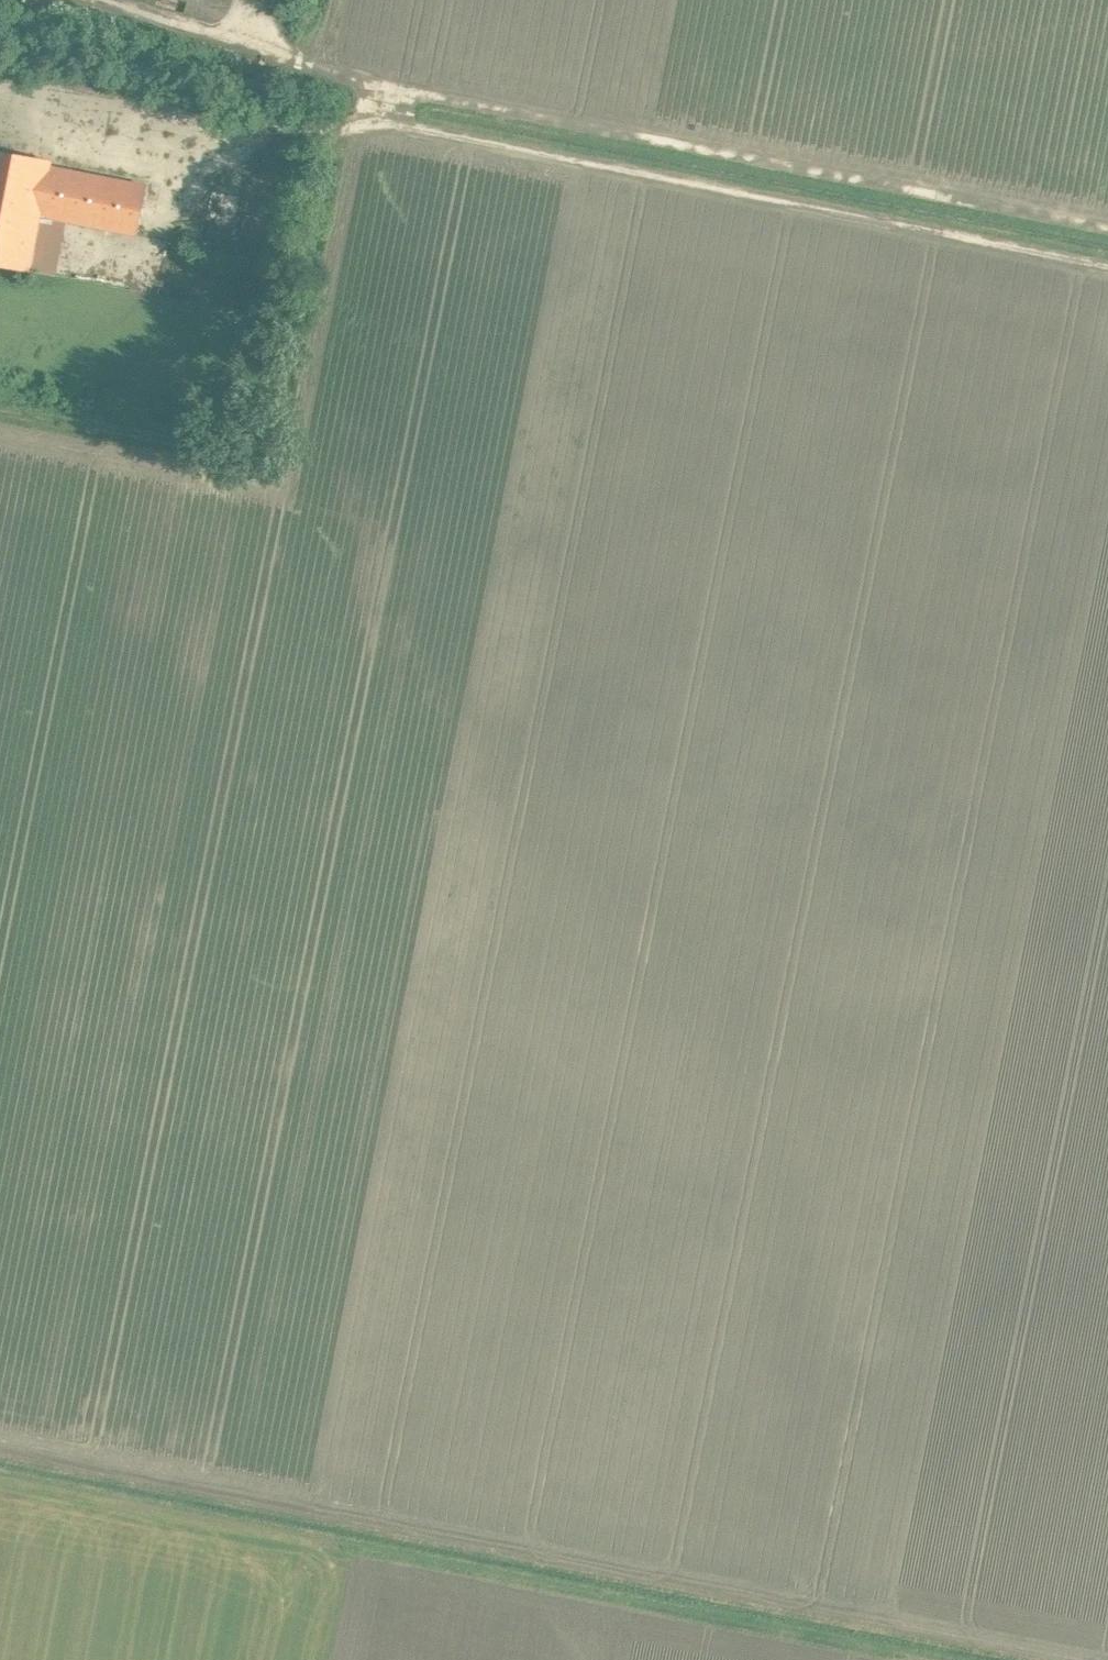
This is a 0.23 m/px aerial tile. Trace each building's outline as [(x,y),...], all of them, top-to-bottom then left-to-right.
[(29,269),(39,216),(49,165),(50,161),(0,152),(0,264),(29,269)] [(49,165),(39,216),(135,234),(144,184),(49,165)]
